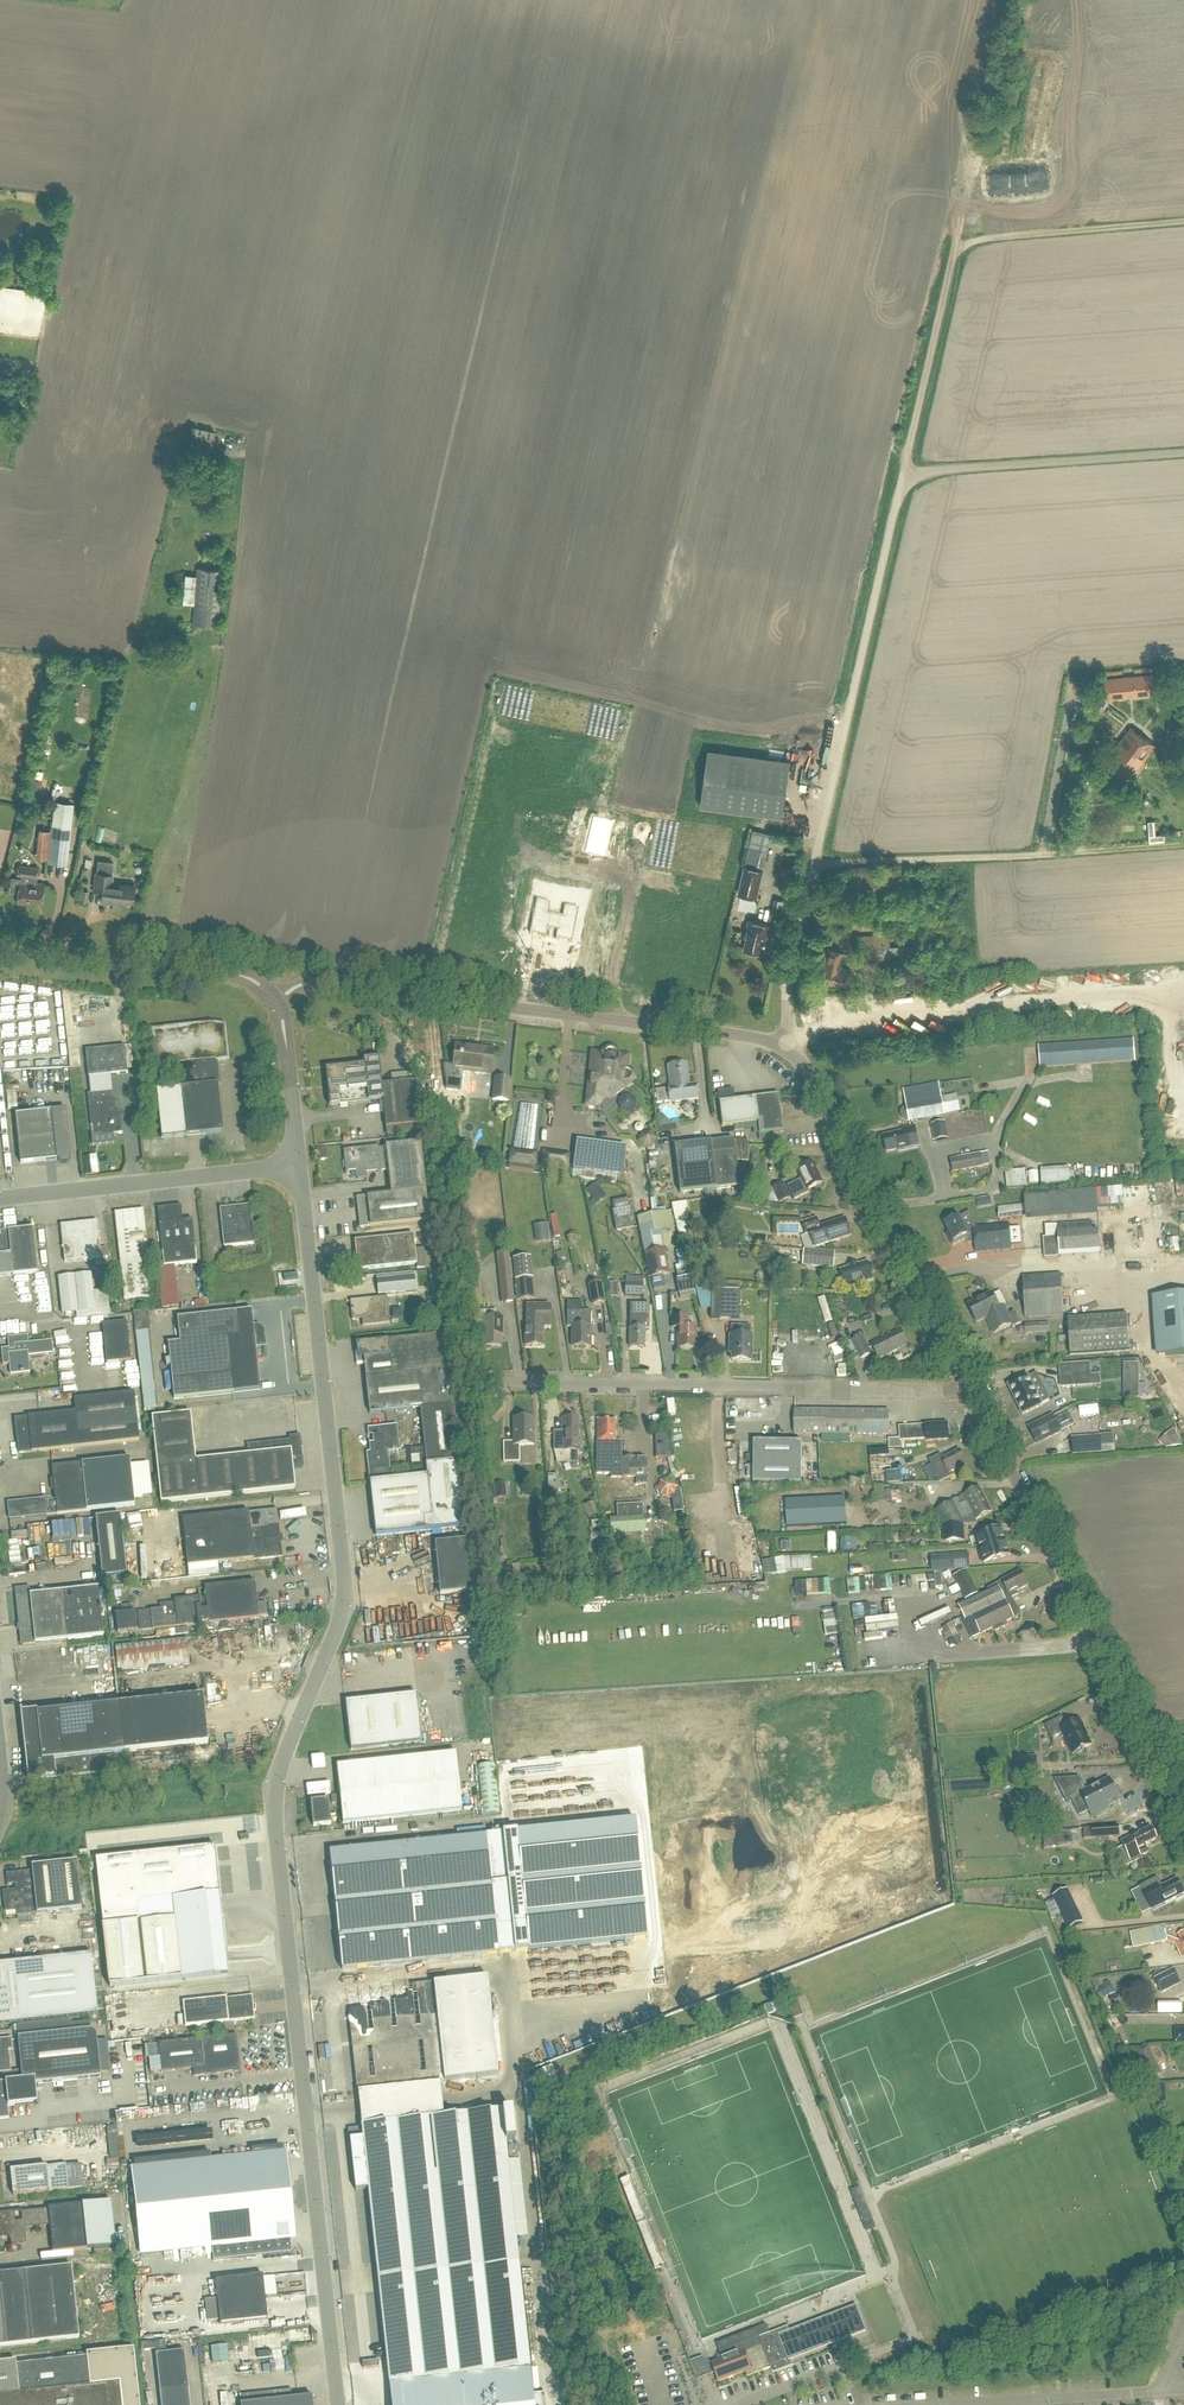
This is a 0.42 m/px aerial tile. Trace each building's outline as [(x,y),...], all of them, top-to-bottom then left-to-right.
[(9,365),(0,364),(0,372),(8,373),(9,365)] [(194,427),(188,448),(210,453),(215,431),(194,427)] [(193,624),(218,626),(223,570),(196,568),(193,624)] [(1136,691),(1137,695),(1155,693),(1153,674),(1105,679),(1107,696),(1107,698),(1123,696),(1125,696),(1125,693),(1136,691)] [(1131,727),(1118,744),(1142,762),(1155,746),(1131,727)] [(1141,764),(1142,762),(1118,744),(1116,746),(1119,748),(1108,763),(1128,779),(1140,763),(1141,764)] [(701,805),(783,817),(791,760),(708,749),(701,805)] [(65,863),(72,802),(56,800),(51,842),(41,841),(40,853),(50,854),(49,861),(65,863)] [(585,851),(604,856),(613,820),(593,815),(585,851)] [(1154,819),(1147,820),(1149,841),(1164,840),(1164,834),(1156,835),(1154,819)] [(763,869),(759,868),(763,850),(749,847),(745,865),(738,893),(757,897),(763,869)] [(131,885),(111,883),(112,874),(113,862),(98,860),(94,889),(104,891),(102,900),(129,903),(131,885)] [(36,882),(38,867),(19,865),(18,875),(22,875),(21,880),(19,880),(17,902),(37,905),(37,902),(42,902),(44,883),(36,882)] [(536,903),(529,937),(545,940),(544,942),(556,944),(556,942),(572,945),(579,911),(564,908),(562,919),(549,917),(551,906),(536,903)] [(763,952),(769,925),(749,920),(745,937),(747,938),(745,948),(763,952)] [(921,938),(921,927),(913,927),(912,938),(921,938)] [(880,960),(881,967),(915,964),(914,944),(890,946),(889,933),(857,936),(858,953),(868,952),(869,961),(880,960)] [(818,972),(822,973),(827,948),(824,947),(818,972)] [(826,964),(823,981),(847,986),(851,970),(840,967),(844,951),(830,948),(828,958),(827,964),(826,964)] [(927,955),(919,955),(919,965),(927,964),(927,955)] [(882,981),(881,967),(880,960),(869,961),(863,961),(865,987),(878,986),(877,981),(882,981)] [(216,1073),(215,1061),(227,1060),(224,1027),(212,1024),(151,1031),(155,1068),(178,1066),(179,1083),(174,1083),(175,1090),(157,1092),(162,1140),(185,1137),(223,1133),(217,1079),(218,1079),(218,1073),(216,1073)] [(1040,1069),(1135,1062),(1133,1041),(1039,1047),(1040,1069)] [(111,1102),(114,1102),(112,1075),(127,1074),(125,1047),(86,1051),(90,1094),(87,1095),(91,1127),(101,1126),(102,1136),(122,1134),(120,1112),(113,1113),(111,1102)] [(491,1073),(494,1052),(457,1047),(454,1069),(491,1073)] [(617,1057),(617,1054),(615,1051),(612,1050),(609,1049),(606,1051),(604,1053),(603,1056),(592,1054),(591,1069),(594,1069),(594,1074),(590,1074),(587,1107),(589,1107),(595,1108),(598,1106),(600,1104),(600,1101),(601,1101),(601,1097),(612,1098),(625,1089),(625,1085),(628,1084),(631,1082),(632,1080),(633,1077),(631,1074),(629,1071),(626,1071),(628,1058),(617,1057)] [(369,1102),(383,1101),(417,1097),(415,1082),(382,1086),(379,1059),(364,1060),(364,1066),(368,1103),(369,1103),(369,1102)] [(669,1104),(679,1103),(698,1100),(696,1086),(689,1086),(686,1065),(667,1067),(670,1089),(668,1089),(668,1090),(655,1091),(656,1104),(669,1103),(669,1104)] [(330,1107),(368,1103),(364,1066),(326,1070),(330,1107)] [(509,1102),(511,1081),(495,1079),(493,1100),(509,1102)] [(904,1091),(906,1101),(910,1123),(945,1116),(945,1114),(959,1111),(956,1097),(942,1100),(939,1084),(904,1091)] [(732,1101),(731,1090),(717,1092),(722,1128),(757,1123),(759,1135),(783,1132),(779,1096),(732,1101)] [(417,1097),(383,1101),(386,1129),(420,1126),(417,1097)] [(450,1100),(449,1107),(461,1109),(462,1101),(450,1100)] [(521,1117),(515,1116),(512,1140),(530,1141),(533,1117),(541,1118),(542,1105),(522,1103),(521,1117)] [(68,1163),(71,1158),(66,1110),(15,1116),(20,1164),(56,1160),(61,1164),(68,1163)] [(660,1116),(662,1131),(675,1130),(674,1122),(669,1123),(668,1115),(660,1116)] [(942,1121),(927,1123),(930,1141),(945,1139),(942,1121)] [(899,1153),(920,1148),(915,1127),(903,1130),(903,1132),(883,1137),(887,1153),(898,1151),(899,1153)] [(643,1150),(652,1148),(656,1140),(651,1133),(641,1135),(638,1143),(643,1150)] [(749,1150),(747,1139),(733,1141),(733,1140),(674,1147),(679,1194),(717,1190),(718,1198),(746,1201),(749,1150)] [(430,1220),(422,1142),(385,1146),(386,1147),(379,1148),(379,1147),(344,1151),(346,1174),(348,1174),(348,1172),(357,1171),(358,1179),(367,1178),(366,1171),(377,1170),(377,1172),(388,1171),(391,1194),(357,1198),(360,1228),(430,1220)] [(622,1178),(626,1149),(576,1142),(572,1171),(622,1178)] [(545,1150),(545,1165),(571,1166),(572,1151),(545,1150)] [(954,1172),(991,1165),(989,1153),(952,1160),(954,1172)] [(535,1157),(512,1154),(509,1170),(533,1173),(535,1157)] [(84,1165),(85,1177),(96,1175),(95,1164),(84,1165)] [(794,1201),(808,1194),(807,1191),(822,1184),(812,1164),(797,1171),(801,1180),(787,1187),(794,1201)] [(1064,1168),(1035,1169),(1036,1184),(1065,1183),(1064,1168)] [(1007,1189),(1026,1187),(1025,1171),(1006,1173),(1007,1189)] [(1034,1172),(1026,1172),(1027,1183),(1035,1183),(1034,1172)] [(778,1204),(789,1199),(782,1184),(765,1192),(770,1204),(776,1201),(778,1204)] [(598,1203),(609,1198),(602,1186),(592,1191),(598,1203)] [(973,1199),(974,1208),(989,1206),(988,1197),(973,1199)] [(627,1199),(613,1202),(614,1211),(612,1212),(616,1232),(633,1229),(627,1199)] [(999,1208),(1000,1219),(1027,1216),(1026,1205),(999,1208)] [(157,1268),(160,1297),(173,1296),(170,1267),(197,1264),(195,1253),(195,1249),(192,1220),(183,1221),(181,1206),(157,1209),(162,1252),(164,1267),(157,1268)] [(224,1248),(255,1245),(251,1206),(220,1209),(224,1248)] [(129,1212),(138,1298),(153,1297),(143,1210),(129,1212)] [(673,1227),(670,1211),(652,1214),(651,1213),(637,1216),(649,1278),(668,1274),(659,1230),(673,1227)] [(124,1300),(138,1298),(129,1212),(114,1213),(124,1300)] [(554,1237),(560,1236),(556,1215),(551,1216),(554,1237)] [(966,1240),(968,1244),(975,1243),(974,1232),(968,1235),(959,1218),(945,1225),(949,1233),(950,1234),(948,1235),(953,1246),(966,1240)] [(803,1225),(807,1236),(801,1237),(805,1250),(816,1251),(815,1249),(840,1241),(839,1239),(850,1235),(846,1220),(820,1228),(817,1220),(803,1225)] [(97,1222),(60,1226),(64,1263),(101,1259),(97,1222)] [(711,1242),(712,1225),(687,1222),(686,1240),(711,1242)] [(553,1241),(552,1223),(538,1224),(539,1241),(553,1241)] [(1060,1256),(1058,1225),(1044,1226),(1045,1238),(1043,1238),(1045,1259),(1060,1258),(1060,1256)] [(1010,1226),(974,1229),(974,1232),(975,1243),(975,1244),(976,1253),(1012,1250),(1010,1226)] [(33,1229),(0,1233),(0,1255),(10,1254),(10,1255),(11,1255),(13,1276),(37,1273),(33,1229)] [(1176,1232),(1167,1233),(1169,1253),(1178,1252),(1176,1232)] [(358,1271),(417,1264),(414,1236),(355,1242),(358,1271)] [(424,1254),(423,1250),(416,1251),(417,1270),(434,1269),(433,1254),(424,1254)] [(834,1269),(835,1253),(816,1251),(805,1250),(803,1266),(834,1269)] [(496,1255),(499,1279),(501,1303),(514,1302),(508,1253),(496,1255)] [(533,1279),(531,1259),(513,1260),(515,1281),(517,1302),(535,1301),(533,1279)] [(856,1289),(865,1286),(864,1284),(873,1281),(868,1263),(841,1272),(846,1289),(855,1286),(856,1289)] [(676,1267),(678,1281),(676,1282),(678,1292),(692,1289),(690,1279),(686,1266),(676,1267)] [(1026,1318),(1064,1315),(1061,1275),(1023,1277),(1026,1318)] [(92,1293),(91,1276),(58,1279),(61,1315),(76,1313),(76,1319),(109,1316),(106,1292),(92,1293)] [(415,1277),(376,1281),(378,1296),(416,1292),(415,1277)] [(593,1306),(604,1304),(601,1283),(589,1285),(593,1306)] [(643,1297),(644,1284),(625,1284),(625,1297),(643,1297)] [(740,1320),(740,1292),(712,1291),(711,1320),(740,1320)] [(1001,1312),(992,1294),(968,1307),(977,1324),(986,1319),(987,1319),(991,1321),(992,1323),(991,1327),(995,1335),(1012,1326),(1013,1328),(1021,1324),(1015,1312),(1009,1316),(1005,1309),(1001,1312)] [(1156,1357),(1183,1355),(1183,1296),(1152,1298),(1156,1357)] [(390,1323),(387,1297),(350,1301),(352,1321),(362,1320),(363,1326),(390,1323)] [(831,1319),(824,1297),(816,1300),(823,1322),(831,1319)] [(650,1305),(630,1305),(630,1330),(630,1329),(629,1348),(645,1348),(645,1330),(649,1331),(650,1305)] [(550,1328),(550,1311),(550,1307),(527,1307),(527,1311),(527,1327),(526,1327),(525,1348),(543,1348),(544,1328),(550,1328)] [(180,1344),(168,1345),(174,1401),(234,1394),(261,1392),(256,1346),(264,1345),(263,1331),(258,1328),(254,1328),(252,1311),(237,1313),(177,1319),(180,1344)] [(590,1348),(591,1328),(589,1328),(589,1312),(567,1311),(567,1328),(572,1328),(572,1348),(590,1348)] [(136,1334),(150,1332),(148,1312),(134,1313),(136,1334)] [(503,1329),(503,1320),(496,1320),(496,1312),(477,1312),(477,1320),(483,1320),(483,1347),(501,1347),(501,1329),(503,1329)] [(1071,1356),(1130,1352),(1128,1316),(1068,1320),(1071,1356)] [(696,1344),(696,1328),(688,1328),(688,1318),(672,1318),(671,1329),(678,1329),(678,1348),(693,1349),(693,1344),(696,1344)] [(106,1364),(131,1362),(127,1323),(102,1325),(106,1364)] [(829,1338),(836,1336),(832,1324),(825,1326),(829,1338)] [(1049,1333),(1049,1330),(1048,1324),(1025,1325),(1026,1334),(1049,1333)] [(880,1361),(909,1346),(901,1330),(872,1345),(880,1361)] [(426,1472),(462,1469),(461,1461),(447,1334),(355,1344),(356,1353),(355,1353),(356,1360),(355,1360),(356,1363),(356,1366),(359,1366),(364,1365),(369,1414),(420,1408),(425,1449),(409,1451),(410,1457),(417,1456),(418,1466),(425,1465),(426,1472)] [(751,1362),(752,1337),(730,1336),(730,1345),(733,1345),(732,1362),(751,1362)] [(28,1344),(28,1337),(13,1338),(15,1350),(9,1351),(9,1349),(1,1350),(3,1366),(10,1365),(11,1373),(10,1373),(10,1376),(30,1374),(29,1361),(28,1361),(28,1357),(53,1354),(52,1342),(28,1344)] [(854,1364),(861,1360),(872,1355),(863,1337),(845,1346),(854,1364)] [(827,1346),(831,1357),(842,1353),(839,1342),(827,1346)] [(1092,1386),(1090,1363),(1059,1365),(1060,1378),(1072,1377),(1073,1387),(1092,1386)] [(1138,1364),(1123,1365),(1123,1400),(1139,1400),(1138,1364)] [(1023,1416),(1042,1406),(1028,1378),(1009,1387),(1023,1416)] [(32,1453),(139,1442),(134,1394),(74,1400),(76,1413),(28,1418),(16,1419),(19,1454),(32,1453)] [(675,1415),(673,1401),(666,1402),(668,1416),(675,1415)] [(229,1406),(220,1407),(222,1428),(238,1427),(238,1422),(270,1420),(269,1409),(230,1412),(229,1406)] [(889,1436),(889,1432),(890,1412),(795,1411),(794,1435),(889,1436)] [(1074,1426),(1066,1411),(1054,1418),(1053,1415),(1029,1428),(1037,1443),(1046,1438),(1047,1440),(1062,1433),(1061,1432),(1074,1426)] [(196,1462),(191,1415),(152,1419),(161,1504),(295,1490),(293,1470),(304,1469),(300,1437),(289,1438),(290,1441),(247,1446),(248,1456),(196,1462)] [(533,1445),(533,1419),(513,1419),(513,1442),(503,1442),(503,1463),(519,1463),(519,1445),(533,1445)] [(577,1439),(577,1419),(562,1419),(562,1434),(554,1434),(554,1451),(570,1451),(570,1463),(577,1463),(577,1451),(580,1451),(580,1439),(577,1439)] [(597,1453),(597,1475),(610,1475),(610,1478),(636,1479),(636,1485),(647,1485),(647,1459),(622,1459),(622,1457),(616,1457),(616,1421),(597,1421),(597,1453)] [(926,1426),(899,1428),(900,1443),(927,1441),(927,1442),(950,1441),(949,1425),(926,1426)] [(462,1469),(426,1472),(426,1476),(392,1480),(389,1452),(400,1451),(397,1426),(380,1428),(381,1434),(372,1435),(373,1443),(369,1443),(370,1452),(366,1453),(376,1536),(467,1527),(462,1469)] [(1170,1429),(1155,1439),(1163,1451),(1178,1442),(1170,1429)] [(655,1436),(656,1459),(673,1458),(670,1443),(668,1443),(668,1435),(655,1436)] [(1102,1446),(1101,1437),(1073,1439),(1074,1455),(1115,1452),(1115,1445),(1102,1446)] [(802,1485),(802,1444),(754,1444),(754,1485),(802,1485)] [(967,1465),(960,1451),(943,1459),(942,1456),(930,1461),(940,1483),(951,1478),(949,1474),(967,1465)] [(134,1506),(129,1460),(51,1468),(55,1501),(44,1502),(44,1500),(7,1504),(9,1520),(46,1516),(46,1515),(56,1514),(56,1515),(86,1512),(134,1506)] [(873,1473),(886,1472),(885,1463),(872,1465),(873,1473)] [(558,1491),(558,1477),(547,1477),(547,1491),(558,1491)] [(677,1488),(674,1481),(667,1478),(660,1482),(657,1489),(660,1495),(672,1500),(674,1514),(680,1513),(683,1527),(688,1526),(686,1517),(683,1518),(682,1511),(684,1511),(679,1489),(677,1489),(677,1488)] [(495,1499),(504,1498),(503,1484),(494,1485),(495,1499)] [(992,1513),(980,1489),(958,1500),(961,1506),(966,1504),(972,1515),(962,1520),(953,1503),(937,1511),(945,1526),(961,1526),(978,1525),(976,1521),(992,1513)] [(786,1501),(788,1528),(847,1524),(845,1498),(786,1501)] [(596,1503),(586,1506),(591,1519),(601,1515),(596,1503)] [(611,1537),(644,1535),(642,1504),(616,1506),(617,1519),(610,1519),(611,1537)] [(188,1567),(282,1557),(277,1510),(183,1520),(188,1567)] [(102,1579),(126,1576),(119,1516),(95,1519),(102,1579)] [(56,1524),(57,1537),(76,1537),(75,1523),(56,1524)] [(944,1527),(945,1543),(964,1542),(963,1526),(944,1527)] [(980,1551),(1005,1543),(1001,1529),(976,1537),(980,1551)] [(12,1540),(28,1538),(27,1532),(11,1534),(12,1540)] [(841,1538),(841,1551),(856,1551),(855,1538),(841,1538)] [(440,1595),(474,1592),(469,1541),(434,1544),(440,1595)] [(1005,1543),(980,1551),(984,1564),(992,1561),(992,1562),(1009,1557),(1005,1543)] [(944,1572),(970,1569),(969,1554),(942,1556),(944,1572)] [(781,1572),(817,1570),(816,1556),(780,1558),(781,1572)] [(769,1575),(781,1574),(780,1560),(768,1561),(769,1575)] [(966,1600),(978,1594),(966,1571),(954,1577),(958,1586),(950,1590),(953,1596),(961,1592),(966,1600)] [(995,1632),(1007,1626),(1006,1624),(1014,1620),(1005,1602),(1018,1596),(1016,1593),(1028,1587),(1020,1573),(987,1589),(988,1593),(958,1607),(965,1620),(962,1621),(971,1640),(993,1629),(995,1632)] [(931,1575),(932,1588),(942,1587),(941,1574),(931,1575)] [(830,1593),(829,1579),(799,1581),(800,1595),(830,1593)] [(207,1610),(208,1623),(208,1624),(258,1618),(258,1616),(267,1615),(266,1603),(257,1604),(254,1582),(204,1587),(207,1610)] [(30,1596),(30,1588),(17,1590),(23,1645),(104,1637),(98,1589),(30,1596)] [(198,1625),(198,1624),(208,1623),(207,1610),(201,1611),(200,1597),(174,1600),(176,1616),(164,1617),(163,1609),(140,1611),(142,1631),(198,1625)] [(867,1604),(849,1606),(850,1618),(868,1617),(867,1604)] [(132,1613),(131,1605),(120,1606),(121,1614),(115,1614),(117,1633),(137,1631),(135,1612),(132,1613)] [(408,1624),(414,1624),(414,1639),(424,1639),(423,1607),(407,1608),(408,1624)] [(117,1671),(189,1663),(186,1637),(114,1644),(117,1671)] [(22,1652),(22,1666),(42,1665),(41,1651),(22,1652)] [(350,1750),(421,1743),(416,1695),(345,1703),(350,1750)] [(119,1705),(124,1753),(207,1744),(202,1696),(119,1705)] [(113,1754),(124,1753),(119,1705),(36,1714),(36,1711),(20,1713),(26,1765),(24,1765),(25,1770),(26,1770),(27,1780),(114,1771),(113,1754)] [(1067,1727),(1062,1717),(1045,1726),(1052,1739),(1063,1734),(1073,1755),(1091,1746),(1084,1732),(1085,1731),(1080,1720),(1067,1727)] [(1172,1754),(1177,1763),(1183,1759),(1183,1749),(1172,1754)] [(342,1824),(461,1811),(455,1753),(336,1766),(342,1824)] [(1038,1774),(1037,1757),(1018,1758),(1019,1775),(1038,1774)] [(483,1816),(500,1814),(494,1765),(477,1767),(483,1816)] [(1093,1818),(1104,1812),(1108,1810),(1105,1805),(1118,1798),(1113,1789),(1114,1788),(1113,1787),(1112,1788),(1110,1784),(1111,1783),(1111,1782),(1110,1783),(1109,1781),(1087,1792),(1080,1778),(1063,1780),(1064,1795),(1062,1795),(1067,1804),(1082,1796),(1086,1802),(1085,1803),(1087,1807),(1088,1806),(1093,1818)] [(313,1827),(330,1825),(328,1800),(310,1802),(313,1827)] [(514,1953),(515,1953),(647,1940),(635,1821),(503,1834),(502,1834),(486,1835),(329,1852),(334,1901),(341,1971),(498,1955),(514,1953)] [(1093,1839),(1120,1837),(1119,1824),(1092,1826),(1093,1839)] [(1133,1837),(1122,1842),(1132,1864),(1142,1859),(1141,1857),(1149,1852),(1146,1845),(1157,1840),(1151,1828),(1133,1836),(1133,1837)] [(1072,1833),(1058,1834),(1059,1845),(1073,1844),(1072,1833)] [(228,1976),(214,1848),(96,1860),(110,1989),(228,1976)] [(18,1891),(2,1892),(4,1913),(16,1912),(16,1917),(81,1910),(76,1862),(31,1867),(32,1872),(6,1875),(7,1885),(17,1884),(18,1891)] [(1163,1887),(1159,1879),(1141,1888),(1152,1911),(1176,1899),(1177,1901),(1183,1898),(1183,1896),(1183,1895),(1183,1893),(1177,1880),(1163,1887)] [(1082,1924),(1075,1909),(1062,1915),(1069,1930),(1082,1924)] [(1167,1941),(1166,1938),(1164,1925),(1131,1932),(1133,1949),(1167,1941)] [(1167,1941),(1175,1944),(1182,1958),(1183,1957),(1183,1932),(1179,1934),(1181,1939),(1180,1939),(1182,1943),(1166,1938),(1167,1941)] [(62,1959),(0,1965),(0,2026),(97,2016),(91,1956),(62,1959)] [(1162,1994),(1180,1984),(1173,1970),(1155,1980),(1162,1994)] [(1098,1977),(1090,1980),(1097,1999),(1112,1993),(1107,1981),(1101,1983),(1098,1977)] [(432,1984),(347,1993),(358,2091),(442,2082),(498,2076),(487,1978),(432,1984)] [(252,2006),(251,1997),(226,2000),(226,1998),(182,2003),(185,2027),(254,2020),(253,2012),(256,2011),(255,2006),(252,2006)] [(788,2004),(794,2020),(804,2016),(798,2000),(788,2004)] [(22,2087),(35,2085),(101,2078),(96,2035),(91,2031),(17,2038),(22,2081),(22,2087)] [(159,2058),(159,2059),(161,2073),(193,2069),(194,2077),(205,2076),(240,2072),(236,2036),(224,2038),(224,2037),(158,2045),(159,2058)] [(1,2074),(10,2073),(8,2051),(12,2051),(11,2039),(0,2041),(0,2074),(1,2074)] [(1123,2043),(1115,2047),(1119,2055),(1127,2051),(1123,2043)] [(147,2059),(159,2058),(158,2045),(145,2046),(147,2059)] [(1162,2075),(1149,2047),(1132,2049),(1148,2082),(1162,2075)] [(152,2074),(161,2073),(159,2059),(151,2060),(152,2074)] [(557,2066),(543,2070),(549,2091),(564,2086),(557,2066)] [(18,2072),(1,2074),(2,2081),(18,2079),(18,2072)] [(35,2085),(22,2087),(22,2081),(5,2083),(5,2082),(0,2083),(0,2120),(9,2119),(8,2107),(33,2105),(36,2100),(35,2085)] [(1165,2103),(1164,2084),(1153,2085),(1154,2104),(1165,2103)] [(350,2140),(355,2192),(368,2190),(378,2280),(389,2384),(391,2404),(546,2404),(545,2394),(532,2395),(529,2369),(518,2265),(502,2111),(361,2126),(363,2139),(350,2140)] [(122,2126),(111,2126),(113,2159),(123,2158),(122,2126)] [(292,2253),(290,2240),(294,2239),(285,2152),(233,2158),(131,2169),(140,2256),(211,2248),(213,2262),(292,2253)] [(10,2171),(12,2196),(68,2190),(65,2165),(10,2171)] [(864,2198),(855,2201),(860,2215),(864,2224),(873,2220),(869,2211),(864,2198)] [(53,2254),(116,2247),(112,2202),(48,2209),(48,2210),(22,2213),(22,2214),(14,2215),(14,2212),(0,2214),(0,2238),(10,2237),(11,2245),(25,2243),(24,2225),(33,2224),(33,2227),(40,2227),(40,2224),(50,2223),(53,2254)] [(79,2339),(71,2268),(0,2275),(0,2348),(79,2339)] [(219,2325),(267,2320),(262,2276),(215,2282),(217,2300),(205,2301),(207,2323),(219,2321),(219,2325)] [(788,2328),(779,2331),(781,2336),(782,2335),(787,2348),(785,2349),(790,2362),(792,2361),(807,2356),(851,2339),(867,2332),(857,2306),(841,2312),(790,2332),(788,2328)] [(712,2365),(707,2367),(710,2376),(711,2376),(713,2375),(715,2374),(719,2384),(747,2373),(748,2378),(747,2378),(747,2379),(764,2372),(771,2370),(773,2375),(794,2367),(792,2361),(790,2362),(785,2349),(787,2348),(782,2335),(781,2336),(779,2331),(760,2339),(727,2351),(728,2355),(724,2356),(723,2354),(721,2355),(722,2356),(723,2355),(725,2361),(719,2363),(712,2365)] [(227,2346),(211,2348),(213,2364),(229,2362),(227,2346)] [(133,2349),(86,2354),(87,2358),(16,2366),(16,2362),(0,2364),(0,2404),(139,2404),(133,2349)] [(184,2351),(155,2355),(161,2404),(189,2404),(184,2351)] [(363,2369),(379,2368),(378,2361),(362,2363),(363,2369)]
